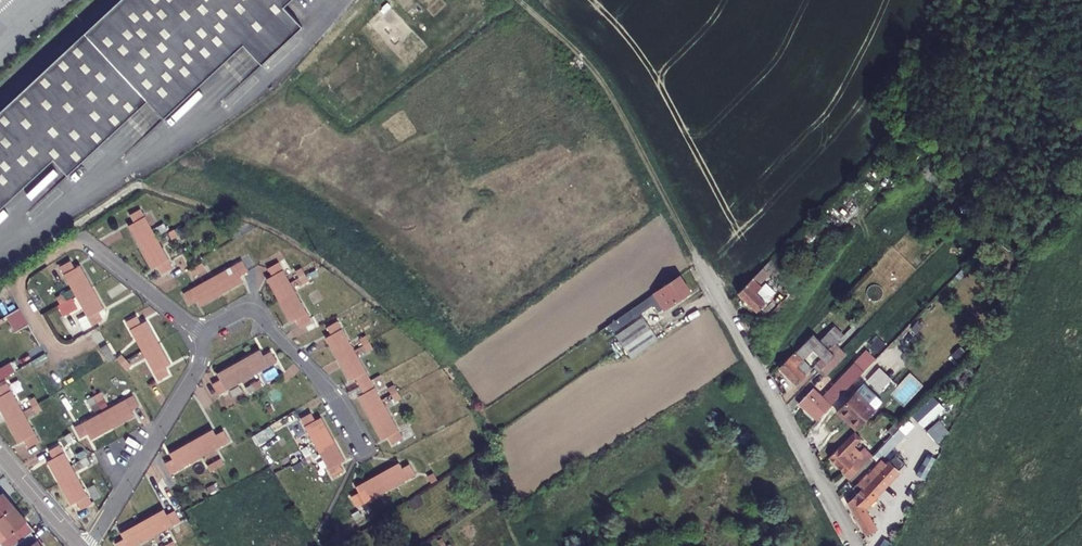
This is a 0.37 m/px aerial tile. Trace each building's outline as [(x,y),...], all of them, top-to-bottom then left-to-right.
[(0,113),(0,210),(54,160),(69,176),(150,102),(166,120),(246,47),(264,67),(305,29),(287,9),(297,0),(124,0),(0,113)] [(67,3),(64,0),(62,0),(44,19),(48,22),(67,3)] [(18,47),(14,42),(0,56),(0,66),(18,47)] [(127,224),(138,244),(155,234),(151,226),(140,207),(129,213),(133,221),(127,224)] [(171,263),(155,234),(138,244),(150,266),(157,262),(160,269),(171,263)] [(213,260),(216,265),(229,257),(226,252),(213,260)] [(242,259),(212,277),(222,294),(243,282),(240,275),(248,270),(242,259)] [(295,264),(303,274),(307,270),(299,260),(295,264)] [(59,266),(75,296),(91,287),(80,265),(74,269),(70,261),(59,266)] [(267,279),(279,300),(296,291),(291,282),(279,261),(269,267),(273,275),(267,279)] [(188,271),(195,282),(208,274),(202,263),(188,271)] [(771,263),(736,300),(758,320),(768,309),(767,308),(777,297),(770,291),(768,293),(766,291),(768,289),(776,280),(780,283),(786,277),(771,263)] [(662,309),(663,311),(690,293),(680,276),(607,325),(612,332),(652,306),(657,312),(662,309)] [(200,306),(222,294),(212,277),(204,281),(183,293),(188,303),(196,299),(200,306)] [(103,309),(91,287),(75,296),(80,304),(91,325),(101,320),(97,312),(103,309)] [(6,290),(0,294),(0,303),(11,297),(6,290)] [(312,320),(296,291),(279,300),(291,322),(297,318),(302,326),(312,320)] [(795,296),(791,292),(786,297),(790,301),(795,296)] [(67,300),(57,306),(62,316),(73,310),(67,300)] [(126,322),(142,351),(158,342),(147,321),(141,323),(137,316),(126,322)] [(615,335),(623,345),(650,328),(643,317),(615,335)] [(325,338),(337,359),(353,350),(349,341),(337,320),(327,326),(331,334),(325,338)] [(349,328),(354,338),(359,335),(354,326),(349,328)] [(623,345),(630,357),(657,339),(650,328),(623,345)] [(814,337),(801,353),(810,362),(817,355),(829,365),(842,349),(828,337),(822,343),(814,337)] [(36,342),(24,349),(27,356),(40,349),(36,342)] [(170,364),(158,342),(142,351),(147,360),(158,381),(169,375),(164,367),(170,364)] [(364,344),(359,347),(367,360),(372,357),(364,344)] [(98,349),(105,361),(111,358),(104,346),(98,349)] [(91,353),(97,365),(104,361),(97,349),(91,353)] [(260,350),(239,362),(248,377),(256,373),(277,361),(272,351),(264,356),(260,350)] [(356,377),(360,386),(370,380),(353,350),(337,359),(350,381),(356,377)] [(781,376),(799,391),(814,373),(806,367),(810,362),(801,353),(781,376)] [(82,358),(89,370),(97,366),(89,354),(82,358)] [(219,394),(248,377),(239,362),(217,374),(221,380),(213,384),(219,394)] [(11,373),(7,366),(0,369),(0,379),(11,373)] [(848,368),(842,374),(852,382),(857,376),(848,368)] [(57,374),(64,385),(71,381),(64,369),(57,374)] [(812,396),(799,411),(814,425),(852,382),(842,374),(819,401),(812,396)] [(251,383),(252,384),(254,389),(262,384),(259,378),(251,383)] [(386,409),(381,400),(370,380),(360,386),(364,393),(358,397),(371,418),(386,409)] [(4,422),(22,413),(17,404),(7,383),(0,386),(0,413),(4,422)] [(254,389),(252,384),(242,390),(245,397),(255,391),(254,389)] [(393,401),(400,399),(395,385),(388,387),(393,401)] [(835,413),(854,428),(877,401),(858,385),(835,413)] [(135,394),(104,410),(114,427),(135,415),(132,409),(140,404),(135,394)] [(933,396),(911,416),(922,428),(944,408),(933,396)] [(28,410),(33,408),(29,398),(23,401),(28,410)] [(405,398),(398,402),(404,413),(411,410),(405,398)] [(50,399),(37,406),(40,410),(53,404),(50,399)] [(86,414),(93,410),(90,404),(82,408),(86,414)] [(403,438),(386,409),(371,418),(383,439),(388,436),(392,444),(403,438)] [(92,439),(114,427),(104,410),(96,415),(75,426),(81,437),(89,433),(92,439)] [(37,444),(22,413),(4,422),(16,444),(22,441),(26,449),(37,444)] [(301,418),(317,448),(333,439),(321,417),(316,420),(312,413),(301,418)] [(938,420),(925,431),(936,443),(948,432),(938,420)] [(901,428),(871,456),(877,462),(906,434),(901,428)] [(213,430),(192,441),(201,457),(210,452),(230,441),(225,431),(217,435),(213,430)] [(344,460),(333,439),(317,448),(321,456),(333,477),(343,471),(339,463),(344,460)] [(172,474),(201,457),(192,441),(171,454),(174,460),(166,464),(172,474)] [(48,461),(60,483),(76,474),(72,465),(78,462),(80,460),(75,450),(67,456),(61,445),(50,450),(54,458),(48,461)] [(309,447),(303,448),(307,463),(313,461),(309,447)] [(839,451),(830,462),(848,478),(857,468),(839,451)] [(223,452),(213,458),(216,462),(226,456),(223,452)] [(923,479),(934,458),(926,454),(915,475),(923,479)] [(399,462),(377,475),(387,491),(396,486),(416,473),(410,463),(402,468),(399,462)] [(83,472),(91,485),(97,482),(90,469),(83,472)] [(885,471),(853,510),(865,531),(876,526),(868,512),(894,481),(885,471)] [(92,504),(76,474),(60,483),(72,505),(78,501),(82,509),(92,504)] [(364,505),(387,491),(377,475),(356,488),(360,494),(353,498),(365,518),(370,515),(364,505)] [(402,490),(405,494),(415,488),(412,483),(402,490)] [(179,504),(186,501),(179,488),(173,491),(179,504)] [(909,498),(900,489),(895,496),(905,508),(909,498)] [(14,508),(1,494),(0,495),(0,520),(14,508)] [(14,508),(0,520),(0,544),(4,540),(9,545),(14,545),(16,544),(31,532),(33,530),(14,508)] [(163,508),(142,519),(152,537),(161,531),(164,537),(166,540),(176,534),(171,526),(180,521),(175,511),(167,515),(163,508)] [(152,537),(142,519),(120,532),(124,539),(116,543),(118,545),(135,545),(152,537)] [(16,544),(17,545),(42,545),(38,540),(31,532),(16,544)]
